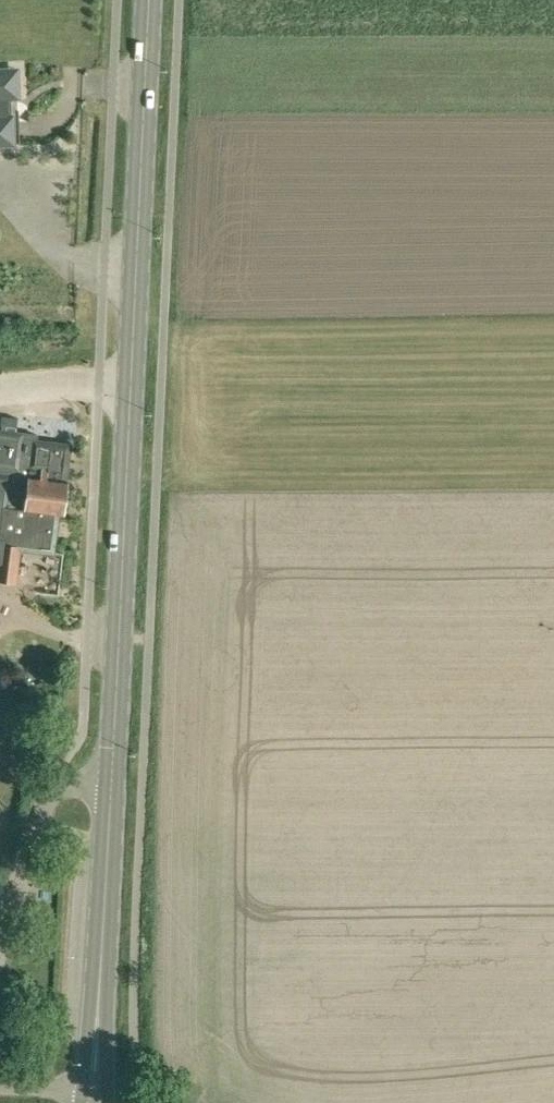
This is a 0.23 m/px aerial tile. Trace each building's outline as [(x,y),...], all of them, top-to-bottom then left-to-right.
[(9,98),(19,98),(19,69),(0,69),(0,145),(14,144),(13,115),(10,115),(9,98)] [(2,424),(2,429),(15,430),(16,431),(18,417),(2,415),(1,424),(2,424)] [(72,443),(38,439),(38,433),(16,431),(15,430),(0,428),(0,577),(17,579),(19,557),(20,550),(54,555),(60,512),(63,512),(67,480),(68,480),(72,443)]
